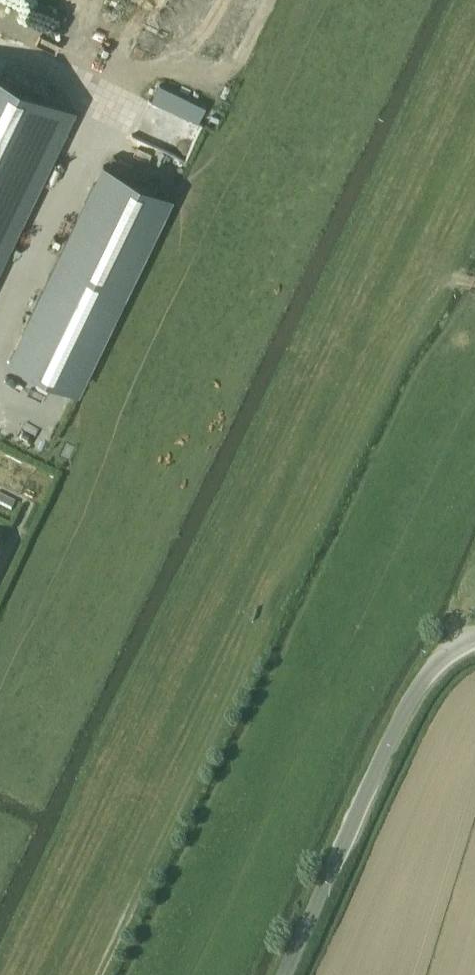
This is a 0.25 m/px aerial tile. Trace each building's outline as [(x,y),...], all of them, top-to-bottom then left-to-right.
[(66,129),(75,108),(0,72),(0,265),(66,129)] [(197,122),(204,106),(157,83),(150,100),(197,122)] [(102,165),(9,358),(75,389),(168,196),(102,165)]
